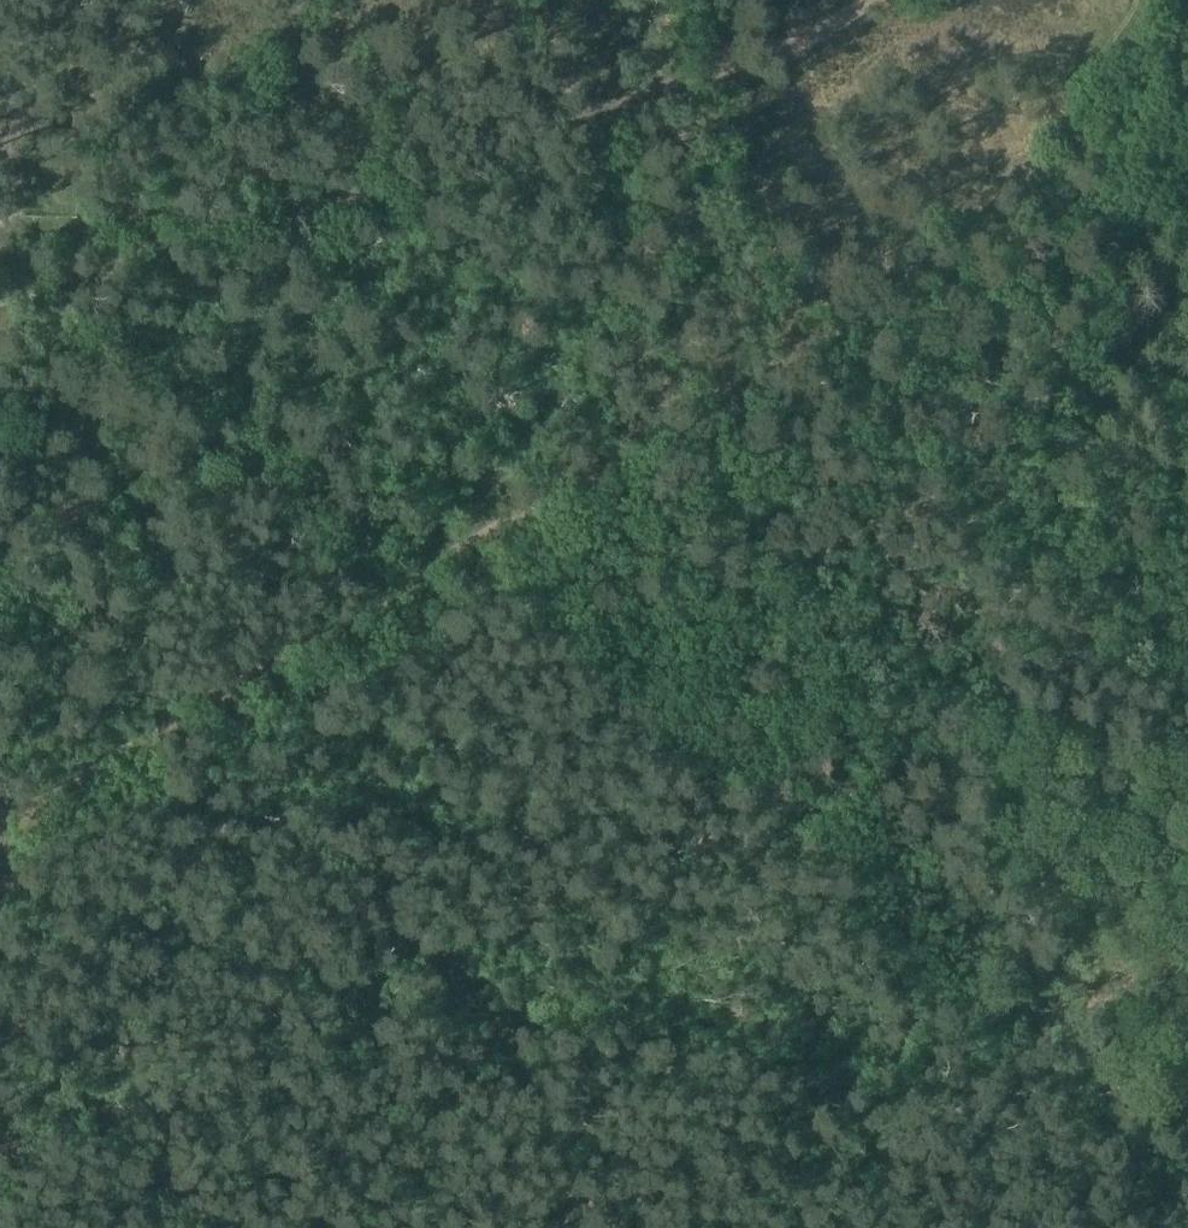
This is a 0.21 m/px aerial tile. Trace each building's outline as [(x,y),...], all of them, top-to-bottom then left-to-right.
[(1060,315),(1054,333),(1068,338),(1074,320),(1070,318),(1060,315)]
